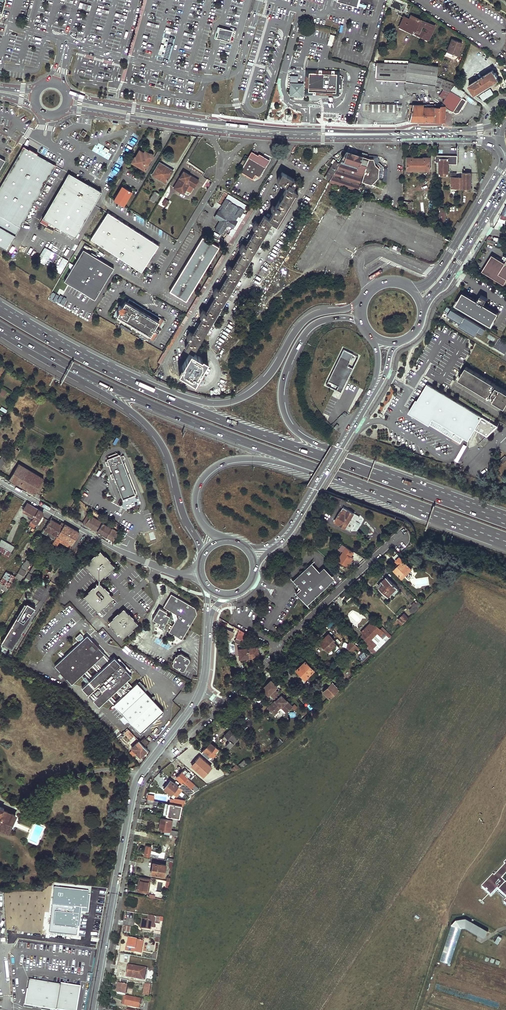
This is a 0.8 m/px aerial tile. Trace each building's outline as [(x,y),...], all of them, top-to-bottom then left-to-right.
[(414,34),(429,41),(436,26),(410,14),(408,18),(403,16),(398,27),(411,33),(413,30),(415,31),(414,34)] [(219,27),(216,38),(230,41),(233,31),(226,29),(222,28),(219,27)] [(446,51),(457,56),(462,43),(451,38),(446,51)] [(405,80),(435,84),(438,65),(408,62),(408,65),(405,64),(403,80),(405,80)] [(375,79),(403,80),(405,64),(404,64),(376,63),(375,79)] [(475,94),(499,79),(497,76),(498,76),(496,72),(495,73),(493,70),(486,74),(485,72),(483,73),(484,75),(469,84),(471,87),(470,88),(472,92),(473,91),(475,94)] [(306,89),(338,91),(338,88),(339,89),(339,90),(341,89),(342,89),(342,80),(343,80),(343,78),(341,78),(342,75),(341,75),(339,75),(338,75),(338,74),(307,73),(307,76),(306,82),(306,89)] [(443,90),(446,91),(450,82),(442,79),(440,85),(443,90)] [(405,86),(435,89),(435,84),(405,80),(405,86)] [(461,98),(464,93),(454,85),(455,84),(450,82),(446,91),(449,92),(442,102),(445,104),(444,106),(453,111),(455,113),(458,112),(466,101),(461,98)] [(303,84),(291,83),(290,95),(302,96),(303,84)] [(409,121),(444,121),(444,106),(441,106),(441,104),(412,104),(410,115),(409,121)] [(291,113),(292,122),(300,122),(300,113),(291,113)] [(0,187),(0,245),(7,249),(56,165),(23,146),(0,187)] [(145,170),(148,165),(147,164),(153,155),(145,151),(144,153),(140,150),(135,157),(132,162),(145,170)] [(346,151),(339,163),(329,180),(328,181),(358,192),(361,181),(371,184),(374,181),(378,177),(379,168),(375,164),(373,158),(368,158),(346,151)] [(251,152),(240,171),(253,179),(255,174),(259,177),(264,169),(264,170),(270,161),(259,154),(258,156),(251,152)] [(408,158),(408,169),(430,169),(430,158),(408,158)] [(440,158),(439,175),(448,175),(449,158),(440,158)] [(333,163),(325,178),(329,180),(339,163),(335,161),(335,160),(333,159),(331,162),(333,163)] [(378,177),(374,181),(377,183),(382,178),(383,167),(378,162),(375,164),(379,168),(378,177)] [(159,163),(152,175),(166,183),(169,178),(166,177),(171,169),(166,166),(165,167),(159,163)] [(183,171),(174,188),(183,194),(189,184),(195,187),(199,180),(193,177),(192,178),(190,177),(191,176),(183,171)] [(282,171),(277,180),(287,186),(275,207),(273,205),(271,209),(273,210),(281,215),(296,191),(292,188),(296,180),(282,171)] [(450,172),(450,177),(452,177),(451,187),(471,188),(471,173),(463,173),(463,177),(457,177),(457,172),(450,172)] [(75,237),(102,192),(69,173),(40,222),(47,226),(49,222),(75,237)] [(124,206),(132,191),(122,185),(114,199),(124,206)] [(155,191),(150,199),(154,202),(159,194),(155,191)] [(226,198),(221,206),(223,207),(220,211),(219,210),(214,217),(220,220),(215,229),(222,233),(227,225),(231,227),(229,231),(230,232),(237,221),(235,220),(238,216),(240,217),(244,210),(237,205),(237,206),(232,203),(233,203),(226,198)] [(403,201),(403,209),(413,210),(413,202),(403,201)] [(441,208),(439,223),(436,223),(436,224),(439,225),(440,223),(445,224),(447,209),(441,208)] [(273,210),(268,218),(272,220),(272,222),(276,224),(281,215),(273,210)] [(108,212),(91,239),(141,271),(145,266),(146,265),(146,263),(153,252),(155,252),(155,250),(158,245),(154,242),(153,240),(151,240),(141,233),(140,232),(138,232),(128,225),(127,224),(126,223),(115,217),(114,215),(112,215),(108,212)] [(190,339),(185,348),(191,351),(179,372),(195,381),(207,361),(202,358),(193,353),(272,222),(272,220),(268,218),(264,216),(259,224),(256,222),(252,227),(256,229),(252,236),(249,234),(246,237),(250,240),(246,246),(243,244),(239,249),(243,251),(233,268),(229,266),(226,271),(230,273),(220,290),(216,288),(213,293),(216,295),(207,312),(203,310),(200,315),(203,317),(199,324),(196,322),(194,326),(197,328),(193,334),(190,332),(187,337),(190,339)] [(202,237),(170,291),(186,301),(219,247),(202,237)] [(48,248),(41,261),(45,263),(52,251),(48,248)] [(81,249),(63,281),(90,297),(96,295),(112,267),(81,249)] [(505,262),(492,254),(482,271),(504,284),(505,281),(505,261),(505,262)] [(63,257),(56,271),(61,274),(68,260),(63,257)] [(488,298),(482,295),(478,301),(464,292),(456,304),(491,325),(499,313),(484,304),(488,298)] [(119,305),(113,316),(117,318),(153,340),(158,332),(153,329),(156,324),(161,328),(166,321),(147,309),(147,307),(145,306),(143,306),(142,307),(129,299),(127,302),(125,300),(121,306),(119,305)] [(447,306),(445,311),(447,312),(451,315),(452,313),(459,317),(460,314),(447,306)] [(504,354),(505,351),(505,343),(498,339),(493,347),(504,354)] [(343,349),(328,381),(338,386),(337,389),(341,392),(353,368),(347,365),(353,354),(343,349)] [(347,365),(353,368),(358,356),(353,354),(347,365)] [(459,379),(490,397),(491,395),(495,398),(493,400),(505,407),(505,405),(505,390),(466,366),(459,379)] [(326,384),(337,389),(338,386),(328,381),(326,384)] [(497,426),(427,384),(413,408),(419,411),(420,410),(431,416),(427,422),(460,442),(464,436),(468,439),(477,425),(481,427),(479,431),(487,436),(497,426)] [(417,400),(416,399),(409,412),(427,422),(431,416),(420,410),(419,411),(413,408),(417,400)] [(14,460),(19,450),(16,448),(17,447),(15,446),(9,457),(14,460)] [(135,494),(118,453),(105,458),(121,500),(122,499),(135,494)] [(28,470),(18,464),(12,474),(17,477),(19,474),(24,477),(28,470)] [(12,474),(9,478),(35,493),(44,479),(28,470),(24,477),(19,474),(17,477),(12,474)] [(27,503),(23,511),(30,515),(28,518),(31,520),(38,509),(31,505),(27,503)] [(38,509),(31,520),(39,525),(44,517),(41,516),(43,512),(38,509)] [(352,517),(354,513),(349,509),(346,514),(341,511),(335,521),(345,527),(348,524),(350,525),(354,518),(352,517)] [(90,515),(85,524),(113,541),(118,533),(102,522),(102,521),(100,520),(99,521),(90,515)] [(44,528),(42,532),(55,540),(64,524),(61,522),(60,524),(51,518),(44,528)] [(74,529),(64,524),(55,540),(53,543),(58,545),(60,541),(70,547),(79,532),(74,529)] [(0,541),(0,546),(11,552),(14,547),(1,539),(0,541)] [(8,557),(11,552),(0,546),(0,553),(8,557)] [(347,566),(353,557),(351,556),(354,551),(347,547),(338,560),(347,566)] [(99,552),(86,564),(86,566),(98,579),(100,579),(113,567),(113,565),(101,552),(99,552)] [(412,569),(397,553),(393,557),(400,564),(394,569),(402,578),(405,575),(409,578),(412,575),(409,571),(412,569)] [(26,560),(22,568),(26,570),(31,562),(26,560)] [(319,571),(311,563),(292,580),(300,588),(295,593),(306,604),(329,583),(319,571)] [(34,564),(30,572),(34,574),(39,567),(34,564)] [(323,567),(319,571),(329,583),(334,579),(323,567)] [(20,569),(15,576),(21,580),(26,572),(20,569)] [(0,582),(0,588),(6,591),(15,576),(7,571),(0,582)] [(29,584),(34,577),(28,573),(23,581),(29,584)] [(397,587),(386,576),(378,584),(380,587),(379,587),(388,596),(391,592),(397,587)] [(98,583),(85,595),(85,597),(97,611),(97,610),(99,610),(99,611),(112,598),(112,596),(100,583),(98,583)] [(182,639),(197,614),(195,607),(172,594),(170,595),(163,607),(172,612),(176,614),(177,618),(174,618),(175,621),(169,632),(182,639)] [(422,605),(417,600),(415,603),(414,602),(410,605),(412,606),(409,609),(413,614),(422,605)] [(34,608),(24,602),(1,642),(12,648),(31,615),(29,614),(34,608)] [(159,607),(152,619),(159,623),(158,626),(162,628),(170,616),(166,613),(167,612),(159,607)] [(122,609),(109,621),(109,623),(121,637),(121,636),(123,636),(123,637),(137,625),(136,624),(137,623),(137,622),(125,609),(124,609),(123,609),(122,609)] [(408,617),(404,613),(398,619),(401,623),(408,617)] [(391,635),(382,626),(379,628),(373,623),(371,624),(362,633),(361,635),(367,641),(366,642),(368,645),(366,647),(373,653),(375,651),(372,647),(375,644),(370,638),(376,632),(382,637),(385,634),(389,637),(391,635)] [(371,624),(369,623),(361,632),(362,633),(371,624)] [(225,629),(223,634),(225,638),(230,640),(233,632),(225,629)] [(75,637),(81,641),(85,636),(79,632),(75,637)] [(377,649),(389,637),(385,634),(382,637),(376,632),(370,638),(375,644),(372,647),(375,651),(377,649)] [(333,639),(328,633),(319,642),(327,651),(331,648),(333,651),(338,647),(332,641),(333,639)] [(88,693),(87,694),(92,700),(93,699),(99,706),(117,689),(117,690),(118,691),(118,692),(119,693),(119,694),(119,695),(119,696),(119,697),(119,698),(120,699),(113,704),(140,733),(164,711),(137,682),(132,687),(127,685),(127,684),(127,683),(127,682),(127,681),(126,681),(126,680),(126,679),(116,668),(117,667),(113,662),(112,664),(109,661),(106,664),(104,660),(103,655),(104,653),(99,648),(99,647),(93,640),(92,641),(87,635),(55,665),(60,671),(60,672),(66,678),(72,684),(94,663),(100,670),(82,687),(88,693)] [(360,650),(351,641),(347,644),(346,647),(352,652),(355,649),(358,653),(360,650)] [(238,649),(239,652),(240,652),(240,658),(249,657),(248,648),(247,644),(245,643),(245,645),(246,645),(246,648),(238,649)] [(248,648),(249,657),(257,656),(257,650),(258,650),(257,646),(248,648)] [(178,653),(177,655),(176,655),(173,660),(174,661),(172,663),(173,665),(182,670),(184,670),(190,660),(189,658),(180,653),(178,653)] [(313,669),(304,660),(296,669),(304,678),(305,676),(313,669)] [(315,671),(313,669),(305,676),(307,679),(315,671)] [(269,678),(260,687),(273,699),(279,693),(274,688),(277,685),(269,678)] [(339,687),(332,680),(327,685),(334,692),(339,687)] [(334,692),(327,685),(322,690),(329,697),(334,692)] [(290,704),(279,693),(266,706),(273,713),(276,709),(276,708),(279,705),(284,710),(290,704)] [(238,737),(229,729),(221,738),(226,742),(225,743),(229,747),(238,737)] [(144,737),(140,741),(145,747),(149,742),(144,737)] [(139,741),(132,748),(140,757),(148,750),(145,747),(140,741),(139,741)] [(214,745),(210,741),(201,751),(209,758),(210,756),(218,747),(215,744),(214,745)] [(211,765),(199,754),(195,760),(197,761),(195,762),(192,766),(204,777),(208,771),(207,770),(208,769),(211,765)] [(247,763),(243,759),(237,765),(240,767),(243,765),(247,763)] [(237,765),(233,761),(232,763),(235,765),(230,770),(232,771),(240,767),(237,765)] [(188,772),(185,769),(176,777),(182,782),(188,776),(190,775),(191,774),(190,773),(188,772)] [(179,787),(170,780),(164,788),(171,794),(171,793),(175,796),(181,788),(179,787)] [(191,787),(184,781),(179,787),(181,788),(189,795),(199,788),(194,784),(191,787)] [(182,804),(170,802),(170,803),(165,802),(163,814),(167,815),(180,817),(182,804)] [(15,814),(3,809),(4,807),(0,806),(0,827),(8,831),(15,814)] [(159,828),(165,830),(164,833),(178,836),(178,831),(171,829),(172,824),(176,825),(177,819),(173,818),(173,820),(161,818),(159,828)] [(152,846),(146,845),(144,855),(158,857),(159,854),(151,852),(151,850),(152,846)] [(164,875),(166,864),(154,862),(152,872),(164,875)] [(482,888),(486,892),(487,891),(488,892),(487,893),(492,897),(498,890),(505,897),(505,862),(504,864),(505,865),(495,877),(493,876),(482,888)] [(148,892),(151,878),(140,877),(138,890),(148,892)] [(159,924),(161,918),(150,916),(149,920),(143,918),(141,928),(151,930),(151,927),(154,927),(155,923),(159,924)] [(466,927),(484,937),(488,930),(466,918),(456,919),(451,924),(462,927),(466,927)] [(462,927),(451,924),(440,960),(450,964),(462,927)] [(141,953),(144,941),(129,938),(128,944),(128,946),(129,946),(129,947),(136,949),(135,952),(141,953)] [(146,969),(129,965),(128,972),(129,972),(128,976),(144,979),(146,969)] [(28,979),(24,1005),(51,1009),(75,1009),(79,988),(28,979)] [(126,995),(129,980),(121,979),(120,983),(119,983),(119,986),(118,986),(117,993),(126,995)] [(141,999),(125,996),(123,1005),(140,1008),(140,1004),(142,1004),(142,1003),(141,1003),(141,999)] [(150,999),(145,998),(144,1007),(142,1007),(141,1009),(148,1009),(150,999)]
